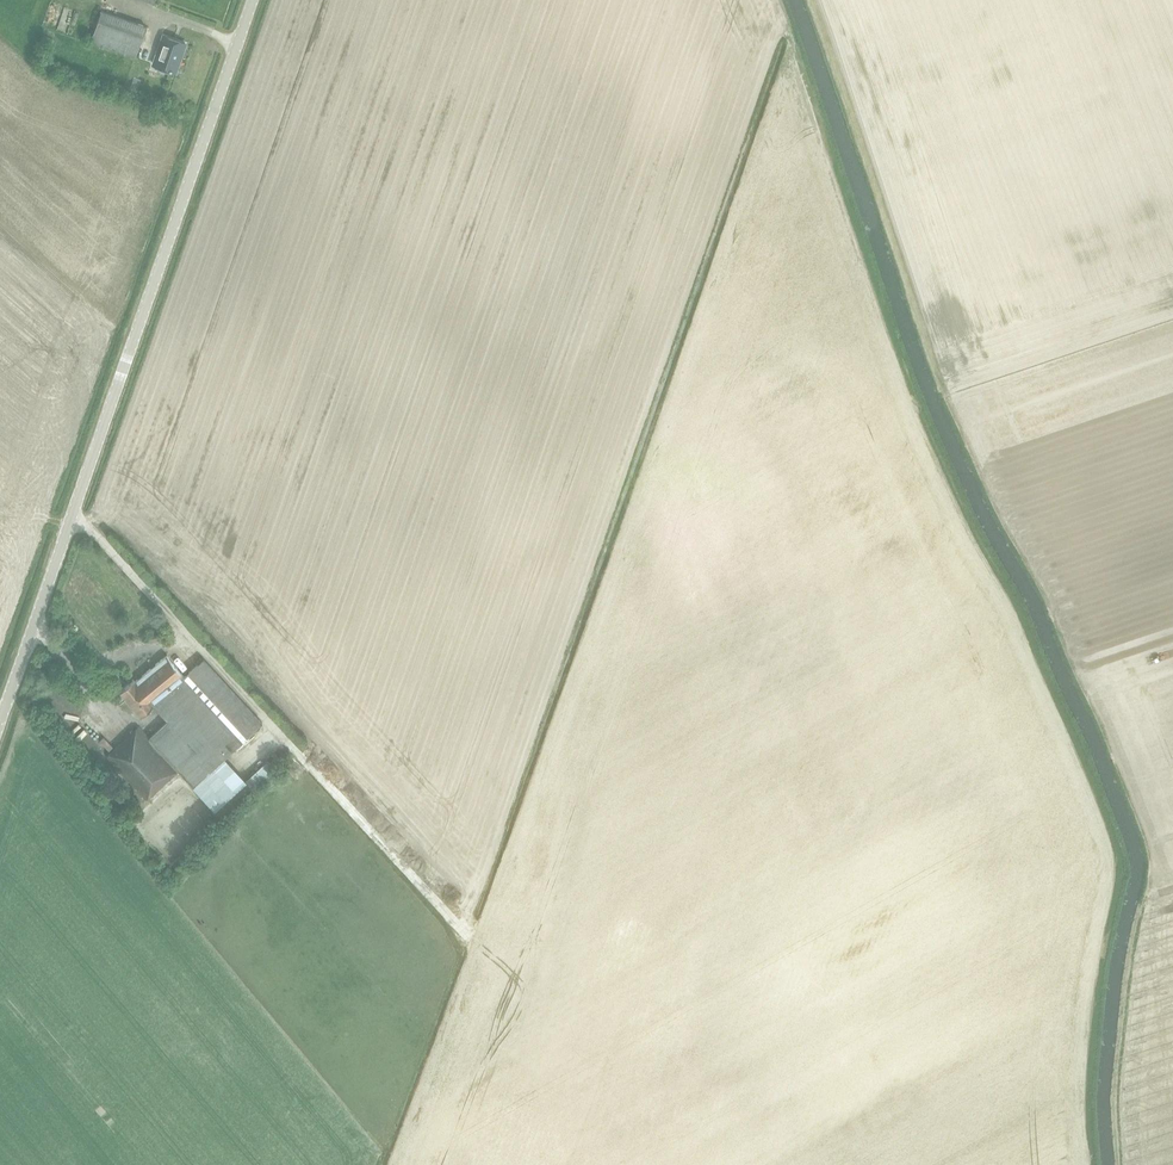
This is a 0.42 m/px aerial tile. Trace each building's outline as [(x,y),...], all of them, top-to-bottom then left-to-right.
[(174,0),(166,0),(162,10),(170,12),(174,0)] [(146,26),(135,22),(101,10),(90,42),(135,58),(146,26)] [(154,65),(175,72),(185,43),(163,36),(154,65)] [(146,799),(151,795),(158,802),(185,777),(193,786),(213,768),(213,767),(252,730),(261,722),(204,659),(184,676),(166,655),(135,681),(134,679),(121,690),(142,715),(154,705),(168,721),(149,738),(139,727),(107,755),(146,799)] [(266,771),(251,785),(257,791),(272,777),(266,771)] [(401,834),(383,838),(386,850),(404,846),(401,834)]
